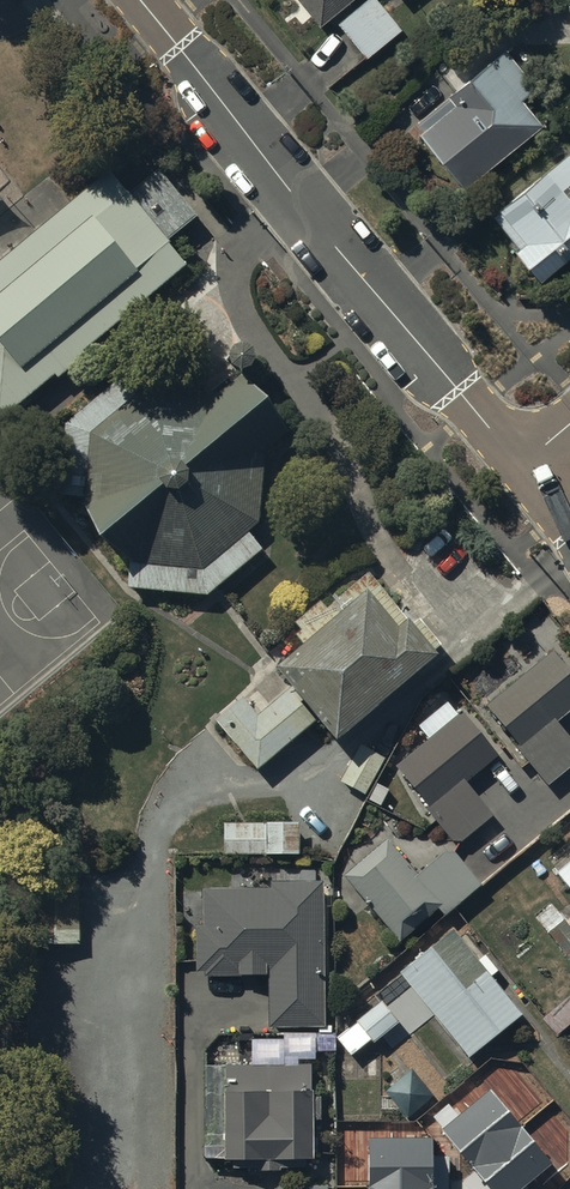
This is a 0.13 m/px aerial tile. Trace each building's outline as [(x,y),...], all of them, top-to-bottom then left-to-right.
[(322,30),(359,0),(297,0),(322,30)] [(377,0),(371,0),(339,24),(368,61),(403,33),(377,0)] [(521,44),(507,55),(506,54),(416,126),(424,136),(419,139),(463,194),(541,132),(520,106),(537,93),(533,88),(547,77),(521,44)] [(567,158),(493,221),(519,252),(512,258),(539,289),(569,262),(569,162),(567,158)] [(110,178),(0,268),(0,429),(189,273),(168,248),(199,223),(161,177),(130,202),(110,178)] [(86,510),(105,556),(131,567),(129,594),(209,601),(265,555),(250,537),(260,529),(267,456),(290,439),(240,376),(211,399),(147,393),(137,401),(122,383),(67,429),(61,500),(86,503),(86,510)] [(317,727),(339,754),(439,667),(433,659),(442,652),(419,625),(413,631),(369,580),(329,615),(323,608),(298,630),(304,637),(299,641),(309,654),(279,680),(291,694),(273,709),(259,692),(217,728),(259,777),(317,727)] [(569,714),(569,673),(554,653),(487,708),(551,785),(569,769),(569,737),(559,724),(569,714)] [(464,782),(494,758),(461,718),(400,769),(432,808),(429,811),(454,841),(461,842),(492,816),(464,782)] [(366,799),(387,762),(360,747),(339,784),(366,799)] [(301,859),(301,827),(224,827),(224,859),(301,859)] [(388,840),(344,877),(401,943),(443,907),(447,912),(479,884),(454,855),(443,853),(418,875),(388,840)] [(555,877),(569,896),(569,865),(555,877)] [(81,947),(80,873),(32,874),(33,948),(81,947)] [(324,1032),(324,888),(269,887),(269,892),(205,892),(205,930),(198,930),(198,976),(207,976),(207,981),(269,981),(269,1032),(324,1032)] [(551,909),(535,921),(569,964),(569,963),(569,933),(551,909)] [(453,933),(399,976),(469,1063),(530,1014),(485,958),(478,964),(453,933)] [(383,1005),(338,1042),(352,1060),(371,1045),(374,1048),(400,1027),(383,1005)] [(284,1176),(284,1167),(314,1168),(314,1128),(321,1128),(322,1102),(315,1102),(315,1069),(226,1068),(225,1166),(251,1167),(251,1173),(262,1173),(262,1176),(284,1176)] [(410,1076),(385,1094),(403,1119),(428,1101),(410,1076)] [(428,1171),(409,1187),(411,1188),(517,1188),(523,1184),(509,1168),(535,1147),(491,1094),(470,1112),(472,1115),(419,1159),(428,1171)] [(369,1122),(340,1122),(339,1188),(368,1188),(369,1122)]
